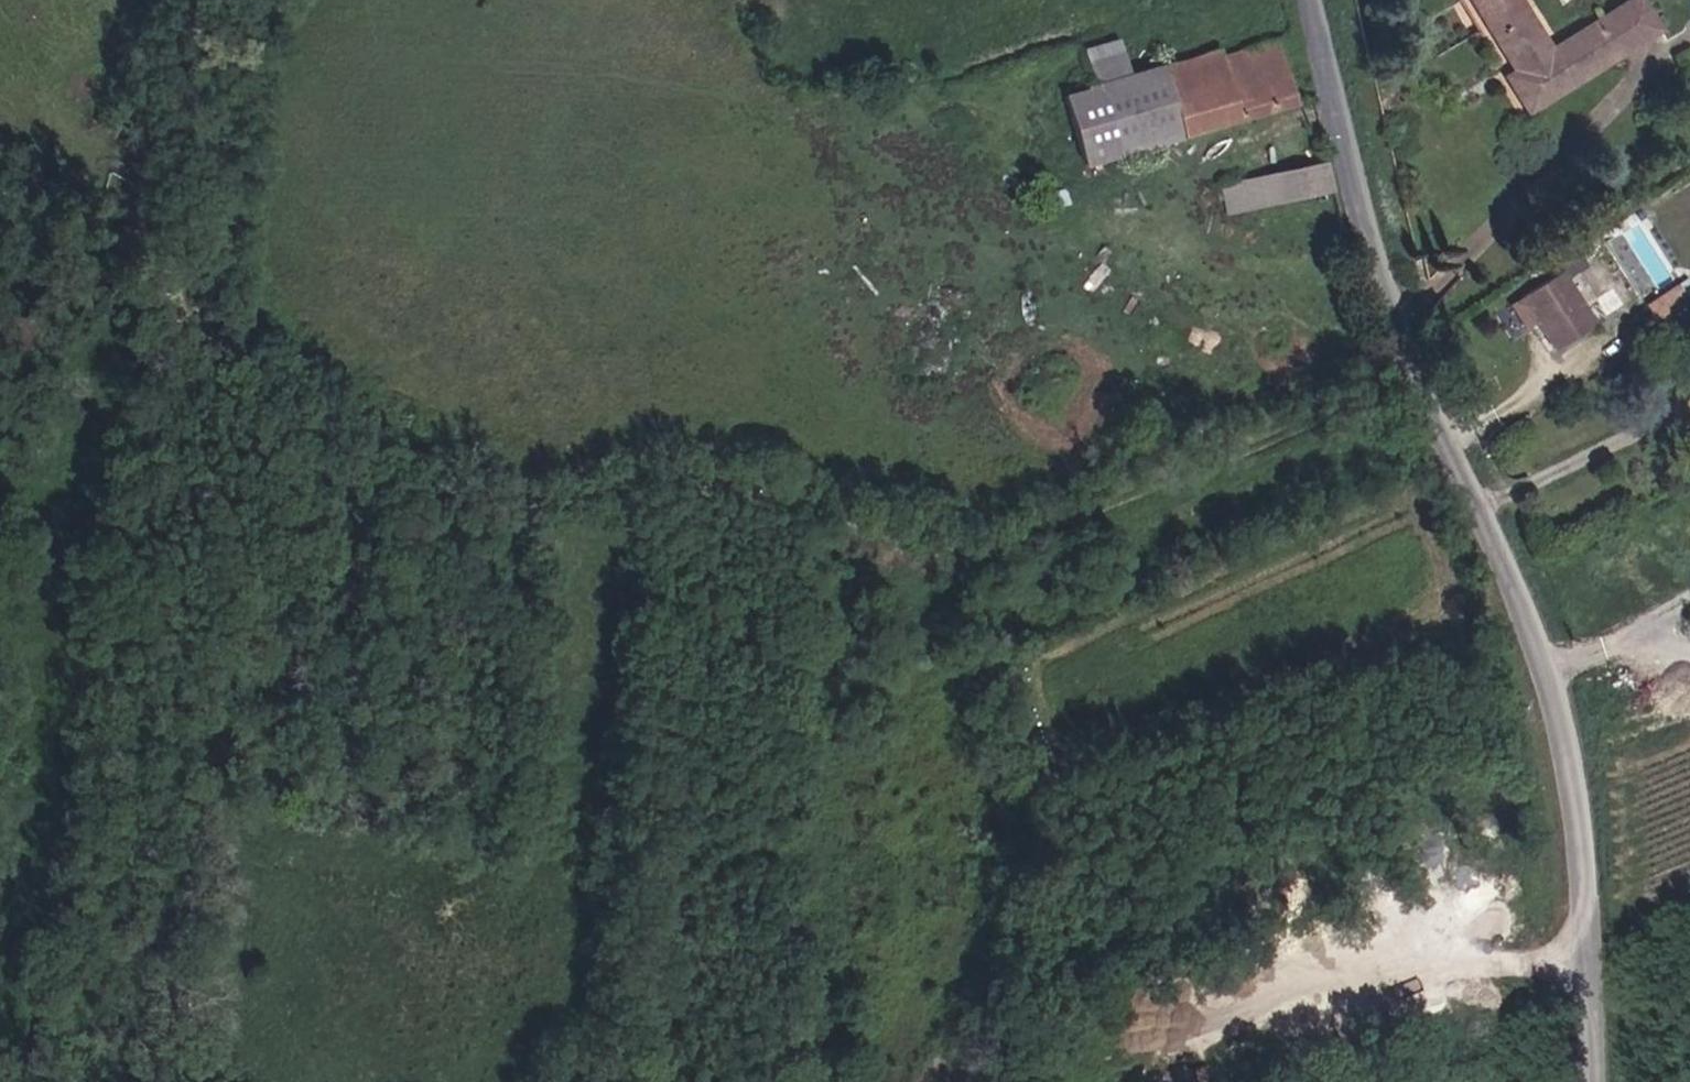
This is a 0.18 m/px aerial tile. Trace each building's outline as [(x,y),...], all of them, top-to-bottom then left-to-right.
[(1603,43),(1557,71),(1550,60),(1514,0),(1471,0),(1519,78),(1507,85),(1529,121),(1617,67),(1603,43)] [(1603,43),(1617,67),(1665,39),(1644,4),(1596,33),(1603,43)] [(1557,71),(1603,43),(1596,33),(1550,60),(1557,71)] [(1169,72),(1193,141),(1299,105),(1278,43),(1197,71),(1194,60),(1168,68),(1169,72)] [(1140,159),(1193,141),(1169,72),(1117,90),(1140,159)] [(1251,212),(1327,194),(1320,164),(1230,185),(1235,206),(1249,202),(1251,212)] [(1599,337),(1564,283),(1525,308),(1539,329),(1559,362),(1599,337)] [(1685,297),(1652,317),(1670,347),(1689,335),(1689,305),(1685,297)] [(1539,329),(1525,308),(1514,315),(1527,336),(1539,329)]
